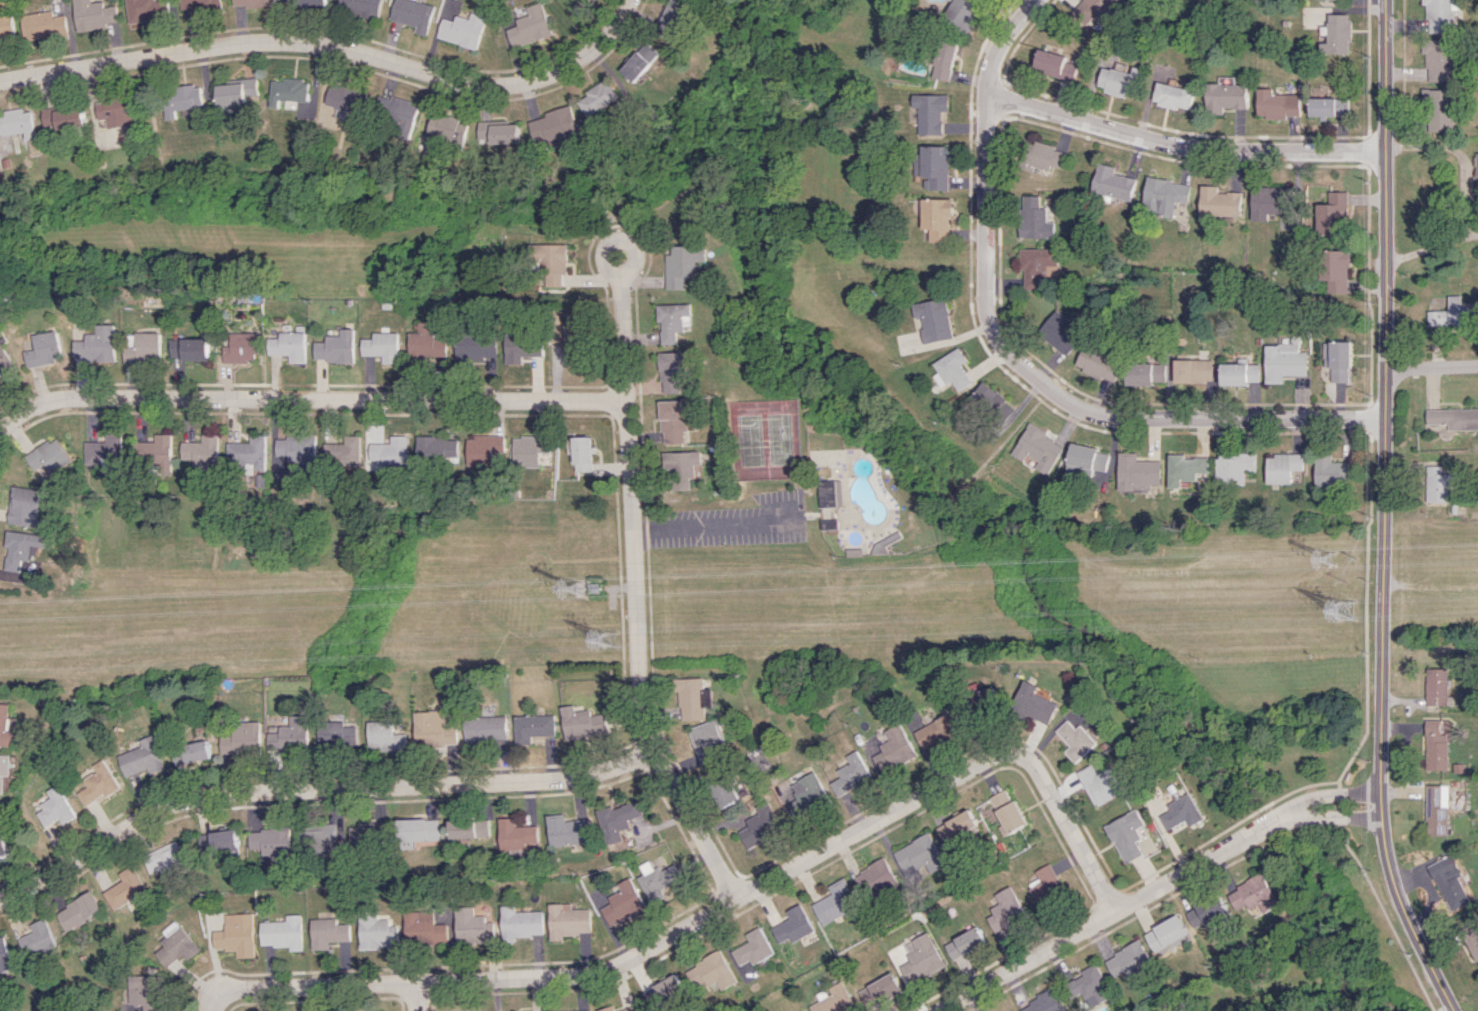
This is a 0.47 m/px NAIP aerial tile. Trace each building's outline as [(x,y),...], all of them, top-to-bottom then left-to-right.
[(7,0),(0,1),(0,37),(12,36),(7,0)] [(117,25),(114,4),(101,6),(100,0),(88,2),(88,0),(69,0),(74,31),(117,25)] [(166,15),(164,0),(123,0),(126,22),(166,15)] [(218,0),(178,0),(178,7),(217,9),(218,0)] [(284,7),(325,9),(325,0),(284,0),(284,7)] [(331,11),(377,19),(380,0),(333,0),(331,11)] [(412,0),(393,0),(387,19),(414,26),(413,33),(425,36),(433,6),(412,0)] [(675,26),(679,29),(692,5),(683,0),(669,0),(653,30),(669,38),(675,26)] [(981,7),(970,0),(953,0),(944,16),(968,30),(981,7)] [(1069,11),(1081,21),(1088,13),(1095,19),(1112,0),(1079,0),(1069,11)] [(1459,9),(1459,0),(1425,0),(1424,31),(1453,32),(1454,9),(1459,9)] [(525,7),(527,14),(515,19),(517,25),(505,29),(512,49),(552,35),(540,1),(525,7)] [(65,34),(62,14),(50,16),(49,10),(17,15),(21,41),(65,34)] [(476,49),(485,16),(469,12),(467,19),(454,15),(453,21),(441,17),(435,38),(476,49)] [(1351,14),(1325,13),(1324,34),(1327,34),(1326,43),(1319,42),(1319,52),(1350,53),(1351,14)] [(959,44),(940,39),(930,76),(949,81),(959,44)] [(1453,39),(1426,39),(1425,81),(1453,81),(1453,39)] [(635,83),(661,54),(647,41),(621,70),(635,83)] [(1072,80),(1078,60),(1039,48),(1033,68),(1072,80)] [(1103,92),(1130,99),(1138,68),(1131,66),(1129,73),(1101,66),(1096,83),(1105,86),(1103,92)] [(258,95),(256,78),(215,82),(218,109),(246,106),(245,96),(258,95)] [(313,119),(314,101),(307,101),(308,80),(271,78),(269,107),(295,109),(294,118),(313,119)] [(589,118),(620,97),(608,79),(577,99),(589,118)] [(1193,90),(1156,81),(1151,101),(1188,110),(1193,90)] [(324,104),(336,108),(334,115),(344,118),(346,111),(360,115),(366,92),(330,83),(324,104)] [(1223,113),(1223,108),(1246,108),(1246,84),(1205,84),(1205,114),(1223,113)] [(174,110),(202,106),(199,85),(161,91),(166,120),(176,118),(174,110)] [(1298,118),(1299,99),(1287,98),(1287,94),(1272,93),(1272,88),(1257,88),(1256,117),(1298,118)] [(1455,89),(1427,89),(1426,129),(1453,130),(1455,89)] [(419,104),(379,93),(373,113),(393,118),(389,133),(410,138),(419,104)] [(137,124),(133,94),(103,98),(103,101),(95,102),(97,120),(106,119),(107,128),(137,124)] [(949,94),(918,94),(919,136),(943,135),(943,111),(949,111),(949,94)] [(1309,97),(1309,115),(1348,116),(1348,98),(1309,97)] [(41,108),(42,130),(84,128),(83,106),(41,108)] [(580,137),(571,106),(528,119),(537,150),(580,137)] [(23,131),(25,140),(34,138),(30,108),(0,112),(0,135),(23,131)] [(519,121),(479,122),(479,144),(520,143),(519,121)] [(1056,144),(1030,141),(1026,174),(1050,177),(1052,166),(1063,168),(1065,151),(1055,150),(1056,144)] [(949,189),(950,146),(923,145),(922,189),(949,189)] [(1136,178),(1115,174),(1116,166),(1097,163),(1091,192),(1131,200),(1136,178)] [(1191,184),(1147,176),(1141,211),(1173,216),(1175,201),(1187,203),(1191,184)] [(1199,218),(1240,220),(1241,192),(1217,191),(1217,185),(1200,185),(1199,218)] [(1251,186),(1251,220),(1267,220),(1267,213),(1281,213),(1281,207),(1291,207),(1292,186),(1251,186)] [(1348,191),(1328,191),(1329,203),(1316,204),(1316,234),(1349,233),(1348,191)] [(1053,237),(1053,221),(1046,221),(1046,207),(1040,207),(1039,195),(1019,196),(1020,238),(1053,237)] [(952,198),(921,199),(922,228),(930,228),(931,242),(949,241),(949,215),(953,215),(952,198)] [(568,244),(531,244),(530,260),(539,260),(539,273),(548,273),(547,286),(568,286),(568,244)] [(686,289),(686,276),(698,276),(698,260),(706,261),(706,246),(674,246),(674,254),(667,254),(667,289),(686,289)] [(1039,278),(1057,277),(1056,248),(1021,248),(1021,289),(1039,289),(1039,278)] [(1329,293),(1350,292),(1349,249),(1327,250),(1329,293)] [(1428,311),(1428,325),(1477,324),(1476,302),(1461,302),(1461,295),(1448,295),(1448,310),(1428,311)] [(911,303),(913,318),(920,317),(924,343),(952,339),(946,298),(911,303)] [(659,305),(660,344),(678,344),(678,331),(685,331),(685,325),(693,325),(692,303),(659,305)] [(1064,356),(1082,331),(1052,309),(1034,334),(1064,356)] [(449,356),(449,338),(435,338),(435,322),(421,322),(421,332),(411,332),(411,356),(449,356)] [(117,361),(117,324),(99,324),(99,335),(76,335),(76,369),(88,369),(88,361),(117,361)] [(587,324),(567,325),(568,342),(564,343),(564,353),(569,353),(569,365),(588,364),(587,324)] [(356,328),(343,329),(343,335),(327,335),(327,341),(314,342),(315,361),(356,361),(356,328)] [(30,367),(66,362),(61,332),(26,337),(30,367)] [(306,363),(306,332),(281,332),(281,338),(269,338),(269,355),(290,354),(290,363),(306,363)] [(401,332),(375,333),(375,338),(363,338),(363,355),(384,355),(384,363),(401,363),(401,332)] [(163,333),(128,333),(128,361),(162,361),(163,333)] [(248,363),(249,356),(260,356),(261,333),(232,333),(232,345),(224,345),(224,363),(248,363)] [(458,360),(498,361),(498,334),(459,333),(458,360)] [(523,356),(544,357),(545,334),(508,334),(507,365),(523,365),(523,356)] [(211,339),(172,337),(171,359),(210,360),(211,339)] [(1350,342),(1324,341),(1324,367),(1332,367),(1331,382),(1349,382),(1350,342)] [(2,372),(4,376),(19,368),(6,344),(0,347),(0,374),(2,372)] [(1283,375),(1307,375),(1308,351),(1299,351),(1299,344),(1265,344),(1264,382),(1283,383),(1283,375)] [(1109,355),(1080,346),(1073,370),(1112,382),(1117,366),(1107,362),(1109,355)] [(959,364),(966,360),(957,347),(932,364),(937,372),(933,375),(940,387),(951,380),(958,391),(971,382),(959,364)] [(661,352),(662,393),(682,393),(682,380),(693,380),(692,351),(661,352)] [(1211,360),(1173,359),(1172,382),(1210,383),(1211,360)] [(1259,382),(1259,362),(1220,363),(1220,385),(1248,385),(1248,382),(1259,382)] [(1163,363),(1125,363),(1125,383),(1163,384),(1163,363)] [(969,398),(994,418),(1000,411),(1005,416),(1013,406),(982,381),(969,398)] [(663,443),(689,442),(688,420),(685,420),(684,400),(661,401),(663,443)] [(1427,424),(1449,423),(1449,430),(1477,429),(1477,408),(1427,409),(1427,424)] [(1012,455),(1024,460),(1026,455),(1038,460),(1034,468),(1048,475),(1063,443),(1025,425),(1012,455)] [(120,434),(105,434),(105,438),(96,438),(96,441),(83,441),(84,473),(115,472),(115,464),(121,464),(120,434)] [(154,441),(134,441),(134,463),(160,463),(160,472),(170,472),(171,434),(154,434),(154,441)] [(218,465),(217,434),(201,434),(201,441),(180,442),(180,466),(218,465)] [(409,435),(392,434),(392,443),(372,443),(371,460),(383,460),(383,466),(408,466),(409,435)] [(505,435),(468,434),(467,463),(498,464),(498,454),(505,454),(505,435)] [(266,469),(267,435),(250,435),(250,443),(235,442),(228,442),(227,468),(266,469)] [(317,437),(274,435),(274,456),(287,456),(287,464),(316,465),(317,437)] [(361,435),(346,435),(345,443),(324,443),(324,462),(361,462),(361,435)] [(550,453),(550,435),(513,436),(514,467),(543,466),(543,453),(550,453)] [(24,457),(33,470),(44,462),(52,474),(71,460),(55,436),(24,457)] [(459,437),(419,437),(419,461),(459,461),(459,437)] [(573,471),(592,470),(591,437),(572,438),(573,471)] [(1108,451),(1071,444),(1065,473),(1090,478),(1092,468),(1104,471),(1108,451)] [(664,452),(665,475),(675,475),(676,489),(690,489),(690,477),(695,477),(695,464),(702,464),(702,451),(664,452)] [(1135,460),(1135,452),(1117,452),(1116,489),(1145,490),(1145,484),(1159,484),(1159,460),(1135,460)] [(1244,484),(1244,471),(1255,471),(1255,453),(1216,452),(1215,484),(1244,484)] [(1266,454),(1266,484),(1291,483),(1291,470),(1303,470),(1303,453),(1266,454)] [(1332,461),(1332,454),(1316,453),(1314,486),(1340,487),(1341,478),(1352,479),(1353,462),(1332,461)] [(1206,457),(1183,457),(1183,454),(1166,454),(1167,488),(1179,487),(1179,480),(1194,480),(1194,473),(1206,473),(1206,457)] [(1448,502),(1448,473),(1440,473),(1440,466),(1428,466),(1428,502),(1448,502)] [(821,507),(844,506),(843,479),(820,480),(821,507)] [(40,489),(10,487),(8,524),(37,526),(40,489)] [(839,519),(821,519),(821,530),(839,529),(839,519)] [(54,537),(6,530),(3,547),(7,548),(4,569),(18,572),(20,559),(36,561),(38,547),(52,549),(54,537)] [(1426,705),(1454,705),(1454,696),(1448,696),(1448,668),(1426,668),(1426,705)] [(705,719),(704,707),(712,706),(712,688),(704,689),(704,677),(677,678),(679,720),(705,719)] [(1061,700),(1024,682),(1012,707),(1050,724),(1061,700)] [(976,714),(999,707),(993,686),(969,693),(976,714)] [(0,703),(0,745),(13,746),(14,731),(8,731),(9,703),(0,703)] [(565,740),(608,734),(605,713),(590,715),(590,709),(575,711),(574,705),(561,707),(565,740)] [(433,711),(415,712),(416,745),(457,744),(457,726),(444,726),(444,720),(434,721),(433,711)] [(924,752),(961,732),(950,712),(913,732),(924,752)] [(554,736),(554,714),(514,716),(515,745),(532,744),(531,736),(554,736)] [(269,750),(309,749),(308,715),(291,715),(291,725),(281,726),(281,732),(269,732),(269,750)] [(506,715),(464,717),(465,743),(507,741),(506,715)] [(727,747),(717,718),(687,728),(700,766),(721,759),(718,750),(727,747)] [(1065,751),(1076,763),(1098,742),(1081,724),(1077,728),(1069,719),(1057,730),(1071,746),(1065,751)] [(1448,769),(1448,734),(1440,734),(1440,719),(1425,719),(1425,770),(1448,769)] [(261,721),(232,722),(232,729),(221,730),(222,753),(262,752),(261,721)] [(406,750),(406,733),(394,733),(394,721),(369,721),(369,751),(406,750)] [(319,748),(357,748),(357,722),(319,722),(319,748)] [(916,756),(901,723),(883,731),(888,740),(879,744),(882,751),(871,756),(880,773),(916,756)] [(140,746),(116,755),(124,777),(147,768),(150,774),(166,768),(153,734),(138,740),(140,746)] [(174,764),(212,760),(210,740),(172,744),(174,764)] [(871,775),(856,750),(845,756),(851,766),(827,781),(837,797),(871,775)] [(0,754),(0,792),(9,793),(11,755),(0,754)] [(105,797),(120,788),(103,759),(92,765),(96,772),(82,779),(86,787),(76,793),(84,806),(103,794),(105,797)] [(1121,794),(1112,775),(1104,779),(1096,763),(1078,771),(1095,807),(1121,794)] [(795,800),(786,804),(792,818),(829,803),(817,772),(789,783),(795,800)] [(722,808),(739,800),(730,779),(713,786),(722,808)] [(62,824),(76,816),(56,785),(29,802),(45,826),(58,818),(62,824)] [(1447,835),(1448,785),(1426,785),(1426,835),(1447,835)] [(1028,823),(1006,788),(987,799),(1009,835),(1028,823)] [(1190,826),(1204,819),(1190,792),(1167,804),(1170,810),(1160,815),(1168,830),(1187,820),(1190,826)] [(622,840),(619,830),(629,827),(627,819),(642,815),(638,800),(611,808),(611,806),(596,810),(606,845),(622,840)] [(758,813),(745,820),(748,826),(738,831),(746,847),(782,829),(767,800),(755,806),(758,813)] [(1124,864),(1143,854),(1137,841),(1142,838),(1137,828),(1145,824),(1137,809),(1105,825),(1124,864)] [(935,826),(943,842),(978,826),(970,810),(935,826)] [(587,818),(564,820),(563,813),(545,815),(548,846),(590,842),(587,818)] [(513,817),(497,818),(498,849),(536,848),(536,826),(514,826),(513,817)] [(439,840),(438,818),(397,819),(398,848),(413,847),(413,841),(439,840)] [(449,820),(449,838),(488,837),(488,820),(449,820)] [(351,846),(387,845),(387,822),(358,822),(358,826),(351,827),(351,846)] [(336,824),(303,825),(303,850),(336,850),(336,824)] [(291,828),(251,829),(251,850),(263,849),(263,859),(292,859),(291,828)] [(240,853),(240,831),(201,832),(202,855),(240,853)] [(915,864),(922,877),(946,864),(929,832),(893,851),(903,870),(915,864)] [(144,854),(151,873),(163,868),(166,877),(192,868),(182,841),(144,854)] [(1472,900),(1450,854),(1429,863),(1450,910),(1472,900)] [(853,874),(866,900),(899,883),(885,857),(853,874)] [(662,888),(682,879),(674,862),(655,871),(649,860),(639,865),(643,874),(638,877),(650,904),(666,896),(662,888)] [(1035,871),(1041,882),(1030,888),(1039,905),(1065,891),(1050,863),(1035,871)] [(125,879),(104,893),(116,911),(149,889),(133,865),(120,873),(125,879)] [(1279,905),(1264,873),(1227,891),(1237,911),(1248,906),(1253,917),(1279,905)] [(646,907),(630,877),(617,884),(621,890),(607,897),(611,903),(601,909),(610,926),(646,907)] [(821,924),(859,908),(846,877),(828,885),(832,894),(812,903),(821,924)] [(1029,918),(1011,885),(995,894),(1000,903),(990,908),(993,914),(987,918),(998,936),(1029,918)] [(69,931),(105,910),(94,890),(57,912),(69,931)] [(1186,912),(1197,933),(1232,917),(1221,895),(1186,912)] [(571,903),(548,904),(549,940),(564,940),(563,934),(591,933),(590,908),(571,909),(571,903)] [(815,930),(801,903),(786,911),(789,918),(771,927),(779,943),(790,937),(793,942),(815,930)] [(492,921),(484,922),(484,915),(474,915),(473,906),(455,907),(456,942),(493,941),(492,921)] [(542,911),(514,911),(514,906),(500,906),(501,937),(542,935),(542,911)] [(447,923),(433,923),(433,910),(405,911),(405,943),(447,942),(447,923)] [(361,948),(398,947),(398,925),(390,925),(390,919),(378,919),(378,911),(360,911),(361,948)] [(255,913),(227,914),(227,931),(216,931),(216,950),(238,949),(238,957),(256,957),(255,913)] [(304,950),(303,914),(288,914),(289,920),(262,921),(263,946),(292,945),(292,950),(304,950)] [(1144,931),(1153,951),(1190,934),(1180,914),(1144,931)] [(20,938),(29,959),(59,945),(47,917),(32,924),(35,931),(20,938)] [(331,949),(331,941),(351,941),(351,923),(339,923),(339,918),(313,919),(314,950),(331,949)] [(164,930),(170,940),(155,949),(166,968),(198,948),(180,920),(164,930)] [(749,941),(731,950),(741,971),(775,954),(760,926),(745,933),(749,941)] [(944,942),(951,958),(987,943),(980,927),(944,942)] [(1476,928),(1465,932),(1477,969),(1477,933),(1476,928)] [(912,940),(917,949),(907,954),(910,961),(900,966),(910,984),(946,966),(929,931),(912,940)] [(8,939),(0,940),(0,966),(2,966),(3,971),(14,969),(8,939)] [(1127,976),(1152,966),(1143,941),(1105,957),(1113,977),(1125,971),(1127,976)] [(737,982),(721,950),(684,969),(692,984),(703,978),(708,987),(717,982),(721,990),(737,982)] [(1082,992),(1090,1007),(1113,994),(1097,963),(1063,981),(1072,997),(1082,992)] [(653,1010),(686,991),(676,973),(642,992),(653,1010)] [(858,990),(867,1010),(904,992),(894,973),(858,990)] [(820,1000),(809,1006),(811,1010),(850,1010),(857,1008),(843,980),(816,993),(820,1000)] [(1055,987),(1018,1007),(1021,1010),(1068,1010),(1055,987)]
